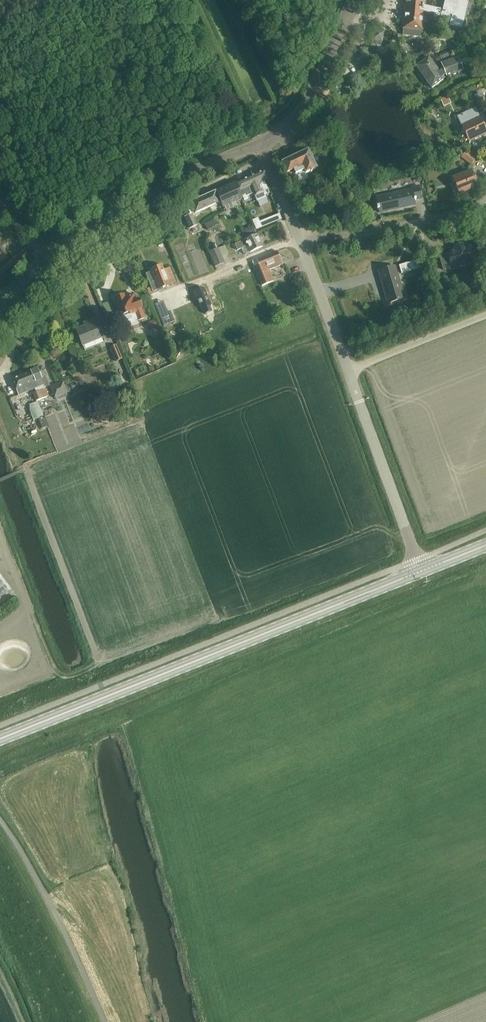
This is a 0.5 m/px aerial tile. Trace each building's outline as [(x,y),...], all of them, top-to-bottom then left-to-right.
[(402,36),(422,37),(423,20),(433,21),(433,19),(440,21),(441,17),(450,20),(449,27),(464,31),(472,0),(406,0),(402,36)] [(381,41),(382,41),(384,32),(375,30),(373,38),(374,38),(372,44),(380,46),(381,41)] [(429,56),(415,66),(427,81),(425,83),(429,88),(429,89),(430,90),(447,77),(463,69),(456,55),(453,57),(449,50),(439,54),(442,62),(441,62),(443,68),(441,69),(440,70),(429,56)] [(482,99),(480,95),(475,98),(482,113),(485,112),(485,105),(483,99),(482,99)] [(470,141),(485,134),(485,133),(476,111),(460,118),(470,141)] [(308,178),(306,173),(317,168),(309,151),(282,163),(287,173),(289,172),(291,177),(296,175),(299,182),(308,178)] [(462,158),(471,166),(476,161),(466,153),(462,158)] [(455,179),(461,193),(477,187),(471,172),(455,179)] [(263,174),(251,178),(257,192),(254,194),(255,196),(253,197),(256,203),(260,202),(269,197),(270,197),(265,182),(266,180),(263,174)] [(254,194),(257,192),(251,178),(238,183),(245,200),(249,199),(248,196),(254,194)] [(232,208),(235,206),(234,204),(242,200),(236,184),(217,192),(224,208),(231,205),(232,208)] [(375,198),(379,214),(415,206),(414,201),(422,200),(419,186),(411,188),(412,190),(375,198)] [(309,201),(317,197),(312,187),(303,192),(305,196),(306,196),(309,201)] [(213,214),(222,210),(215,193),(191,203),(196,213),(210,207),(213,214)] [(188,229),(191,239),(200,236),(198,232),(199,231),(192,214),(185,218),(189,229),(188,229)] [(213,234),(219,230),(217,226),(219,224),(215,218),(204,225),(208,231),(210,230),(213,234)] [(250,235),(248,229),(247,229),(240,232),(243,238),(250,235)] [(249,252),(250,253),(263,247),(258,236),(235,246),(237,251),(241,249),(244,255),(249,252)] [(473,248),(441,255),(444,271),(459,266),(465,269),(469,265),(476,264),(473,248)] [(218,249),(208,253),(215,268),(224,264),(218,249)] [(258,265),(268,270),(283,264),(277,251),(256,260),(258,265)] [(161,265),(151,269),(159,290),(168,286),(175,283),(169,268),(163,270),(161,265)] [(273,282),(268,270),(258,265),(254,267),(262,287),(273,282)] [(378,271),(388,303),(405,298),(395,266),(378,271)] [(205,291),(196,295),(202,312),(204,311),(206,317),(213,314),(211,309),(212,309),(205,291)] [(139,300),(137,301),(134,294),(125,298),(125,297),(121,295),(116,296),(115,300),(122,317),(124,323),(136,318),(137,321),(145,318),(141,309),(142,308),(139,300)] [(272,310),(275,319),(282,317),(278,308),(272,310)] [(170,312),(159,317),(164,328),(175,324),(170,312)] [(107,316),(111,327),(119,324),(115,313),(107,316)] [(104,323),(98,325),(96,320),(88,323),(89,326),(76,331),(82,346),(103,338),(104,341),(110,339),(104,323)] [(117,346),(110,349),(114,358),(121,355),(117,346)] [(28,374),(34,389),(43,385),(44,388),(49,386),(42,368),(28,374)] [(18,395),(34,389),(28,374),(12,380),(18,395)] [(68,384),(64,386),(63,383),(50,388),(55,399),(72,392),(68,384)] [(39,392),(42,400),(49,397),(46,390),(39,392)] [(36,402),(42,400),(39,392),(33,395),(36,402)] [(9,591),(0,579),(0,597),(9,591)]
